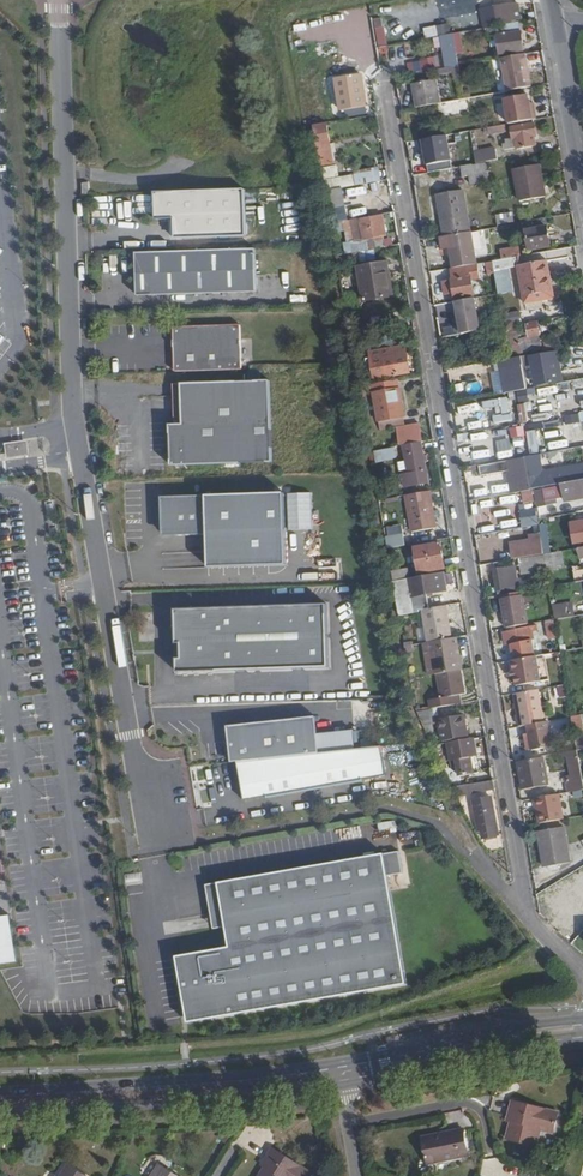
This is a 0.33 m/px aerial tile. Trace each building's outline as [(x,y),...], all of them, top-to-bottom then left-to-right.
[(514,19),(510,2),(488,6),(492,23),(514,19)] [(306,39),(326,37),(325,18),(305,19),(306,39)] [(379,46),(389,45),(385,18),(376,19),(379,46)] [(499,27),(500,35),(524,31),(523,23),(499,27)] [(524,31),(500,35),(504,55),(528,50),(524,31)] [(315,45),(319,60),(342,55),(339,40),(315,45)] [(441,44),(445,69),(460,66),(455,42),(441,44)] [(529,53),(505,58),(511,90),(535,86),(529,53)] [(363,81),(362,73),(341,76),(346,105),(366,102),(365,91),(360,92),(359,82),(363,81)] [(412,85),(416,108),(442,103),(437,81),(412,85)] [(519,122),(540,119),(538,108),(534,109),(533,103),(531,94),(508,99),(512,124),(519,122)] [(473,97),(447,102),(450,115),(476,110),(473,97)] [(540,119),(519,122),(524,148),(543,144),(542,133),(545,133),(543,123),(542,123),(541,118),(540,119)] [(335,163),(328,123),(314,125),(321,165),(335,163)] [(487,135),(505,132),(503,125),(486,128),(487,135)] [(449,135),(453,160),(457,160),(462,159),(458,134),(449,135)] [(449,135),(425,140),(430,165),(439,163),(453,160),(449,135)] [(476,152),(478,163),(487,161),(499,159),(497,148),(476,152)] [(439,163),(440,170),(458,166),(457,160),(453,160),(439,163)] [(478,163),(461,166),(463,176),(472,174),(474,184),(491,182),(487,161),(478,163)] [(548,196),(542,164),(517,169),(524,200),(548,196)] [(338,166),(322,168),(325,187),(341,184),(340,175),(338,166)] [(340,188),(356,185),(354,173),(340,175),(341,184),(325,187),(326,190),(340,188)] [(346,220),(340,188),(326,190),(332,223),(346,220)] [(245,189),(155,192),(155,220),(174,219),(175,238),(247,236),(245,189)] [(439,195),(447,236),(449,236),(472,232),(464,190),(439,195)] [(357,252),(388,247),(386,235),(389,235),(385,215),(362,219),(366,238),(355,240),(357,252)] [(500,225),(499,219),(496,220),(495,215),(477,219),(479,228),(500,225)] [(504,259),(522,256),(517,223),(489,229),(494,261),(504,259)] [(551,244),(548,228),(528,231),(531,248),(551,244)] [(455,268),(479,264),(473,232),(472,232),(449,236),(442,237),(444,249),(451,248),(455,268)] [(255,249),(136,253),(137,295),(256,291),(255,249)] [(524,265),(522,256),(504,259),(506,269),(522,265),(524,265)] [(498,284),(508,282),(506,269),(504,259),(494,261),(498,284)] [(549,260),(524,265),(522,265),(528,296),(555,291),(549,260)] [(395,296),(389,261),(361,267),(367,300),(395,296)] [(455,268),(452,268),(454,279),(445,281),(447,294),(456,293),(457,298),(475,294),(473,277),(482,275),(479,264),(455,268)] [(498,284),(500,293),(510,292),(508,282),(498,284)] [(556,296),(555,291),(528,296),(529,301),(556,296)] [(477,298),(457,301),(460,317),(463,334),(483,331),(477,298)] [(400,326),(398,312),(374,316),(376,330),(400,326)] [(541,335),(539,323),(529,324),(532,337),(541,335)] [(240,325),(173,327),(173,330),(177,330),(178,343),(173,344),(174,372),(241,369),(240,325)] [(532,350),(527,332),(519,334),(521,343),(513,345),(515,355),(532,350)] [(412,372),(408,345),(376,351),(377,356),(372,356),(374,371),(380,370),(381,377),(412,372)] [(535,386),(554,382),(550,361),(556,360),(555,352),(530,357),(535,386)] [(527,356),(511,359),(508,359),(510,367),(505,368),(510,393),(533,388),(527,356)] [(550,361),(554,382),(560,381),(556,360),(550,361)] [(402,380),(377,384),(379,391),(383,421),(408,416),(402,380)] [(270,381),(181,383),(183,425),(170,425),(171,466),(273,462),(270,381)] [(379,391),(377,384),(364,387),(365,393),(379,391)] [(505,396),(480,400),(482,409),(499,406),(500,413),(491,415),(492,423),(509,421),(505,396)] [(515,405),(518,421),(528,420),(526,403),(515,405)] [(460,412),(463,420),(481,416),(478,407),(460,412)] [(424,438),(422,423),(412,425),(415,440),(424,438)] [(517,444),(518,429),(507,428),(506,444),(517,444)] [(525,430),(528,452),(536,451),(534,429),(525,430)] [(485,432),(464,435),(465,444),(487,440),(485,432)] [(431,481),(424,440),(406,443),(409,458),(410,467),(410,472),(405,473),(407,485),(431,481)] [(29,441),(7,445),(9,460),(31,456),(29,441)] [(397,448),(379,451),(381,462),(399,459),(397,448)] [(540,463),(539,454),(528,455),(530,465),(540,463)] [(528,455),(505,460),(511,493),(522,491),(533,489),(535,488),(532,473),(530,465),(528,455)] [(401,469),(410,467),(409,458),(399,460),(401,469)] [(559,469),(532,473),(535,488),(562,483),(559,469)] [(562,483),(563,486),(535,491),(538,507),(558,503),(557,499),(565,498),(566,502),(582,498),(582,479),(562,483)] [(533,489),(522,491),(523,499),(535,497),(533,489)] [(439,528),(432,491),(405,495),(413,532),(439,528)] [(287,496),(165,500),(166,537),(210,536),(211,571),(290,569),(287,496)] [(541,521),(540,518),(538,509),(527,511),(529,523),(541,521)] [(389,548),(404,545),(402,534),(387,536),(389,548)] [(446,567),(442,541),(416,546),(421,572),(446,567)] [(514,559),(519,558),(517,548),(493,552),(495,563),(514,559)] [(547,568),(563,565),(560,550),(544,554),(547,568)] [(495,563),(490,564),(491,570),(495,569),(499,593),(519,589),(514,559),(495,563)] [(394,581),(411,579),(409,568),(393,571),(394,581)] [(421,609),(432,607),(429,594),(450,590),(447,572),(411,579),(394,581),(400,613),(421,609)] [(503,599),(508,628),(530,624),(525,595),(503,599)] [(347,602),(155,609),(157,664),(160,664),(161,676),(158,676),(158,688),(350,681),(347,602)] [(429,641),(453,637),(447,604),(432,607),(421,609),(427,642),(429,641)] [(545,605),(548,621),(555,619),(552,604),(545,605)] [(558,638),(555,622),(547,624),(550,640),(558,638)] [(535,639),(533,627),(518,629),(518,628),(510,629),(510,631),(506,633),(508,645),(535,639)] [(434,650),(438,673),(462,669),(458,637),(453,637),(429,641),(430,651),(434,650)] [(550,670),(547,656),(514,662),(516,675),(550,670)] [(428,699),(430,708),(458,703),(457,695),(467,692),(464,669),(462,669),(438,673),(436,673),(439,697),(428,699)] [(557,697),(565,695),(562,684),(554,687),(557,697)] [(539,689),(516,693),(521,726),(529,725),(545,722),(539,689)] [(422,724),(435,723),(434,710),(422,711),(422,724)] [(469,730),(465,710),(440,714),(444,734),(469,730)] [(575,726),(573,716),(562,718),(564,728),(575,726)] [(228,727),(231,762),(320,753),(316,717),(228,727)] [(545,722),(529,725),(534,751),(555,746),(550,721),(545,722)] [(474,732),(450,736),(453,761),(459,760),(461,769),(474,767),(471,750),(477,749),(474,732)] [(579,749),(568,751),(573,780),(567,781),(568,785),(582,782),(582,773),(579,749)] [(549,784),(544,758),(521,762),(526,788),(549,784)] [(495,779),(454,786),(459,795),(496,789),(495,779)] [(568,785),(569,791),(582,789),(582,782),(568,785)] [(482,834),(501,831),(495,793),(477,796),(482,834)] [(559,793),(534,798),(536,806),(538,806),(541,823),(564,819),(559,793)] [(573,860),(567,824),(541,829),(548,865),(573,860)] [(396,851),(218,882),(225,926),(229,947),(177,956),(187,1015),(189,1018),(191,1020),(193,1021),(407,983),(388,875),(400,872),(396,851)] [(214,928),(225,926),(218,882),(206,884),(214,928)] [(571,936),(582,926),(582,919),(577,912),(562,925),(571,936)] [(0,921),(0,967),(21,965),(17,920),(0,921)] [(552,1132),(557,1112),(512,1101),(506,1120),(510,1121),(506,1138),(533,1146),(538,1128),(552,1132)] [(468,1155),(462,1129),(422,1137),(427,1163),(468,1155)] [(313,1173),(273,1148),(262,1165),(265,1168),(260,1175),(311,1175),(313,1173)] [(68,1165),(61,1175),(85,1175),(68,1165)]
